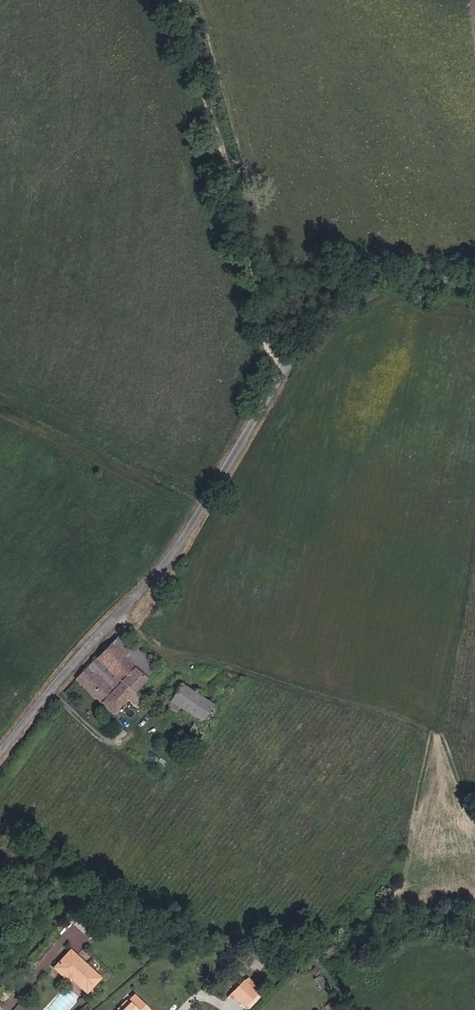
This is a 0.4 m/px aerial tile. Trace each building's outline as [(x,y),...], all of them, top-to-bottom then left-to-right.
[(133,693),(156,664),(117,632),(71,684),(113,717),(125,705),(133,712),(138,707),(143,711),(148,705),(133,693)] [(215,702),(181,681),(170,699),(192,713),(191,714),(203,722),(215,702)] [(84,934),(71,923),(64,931),(78,942),(84,934)] [(97,980),(69,952),(55,965),(69,981),(72,977),(86,991),(97,980)] [(254,1006),(238,993),(227,1007),(231,1009),(251,1009),(254,1006)] [(126,999),(116,1009),(137,1009),(126,999)]
